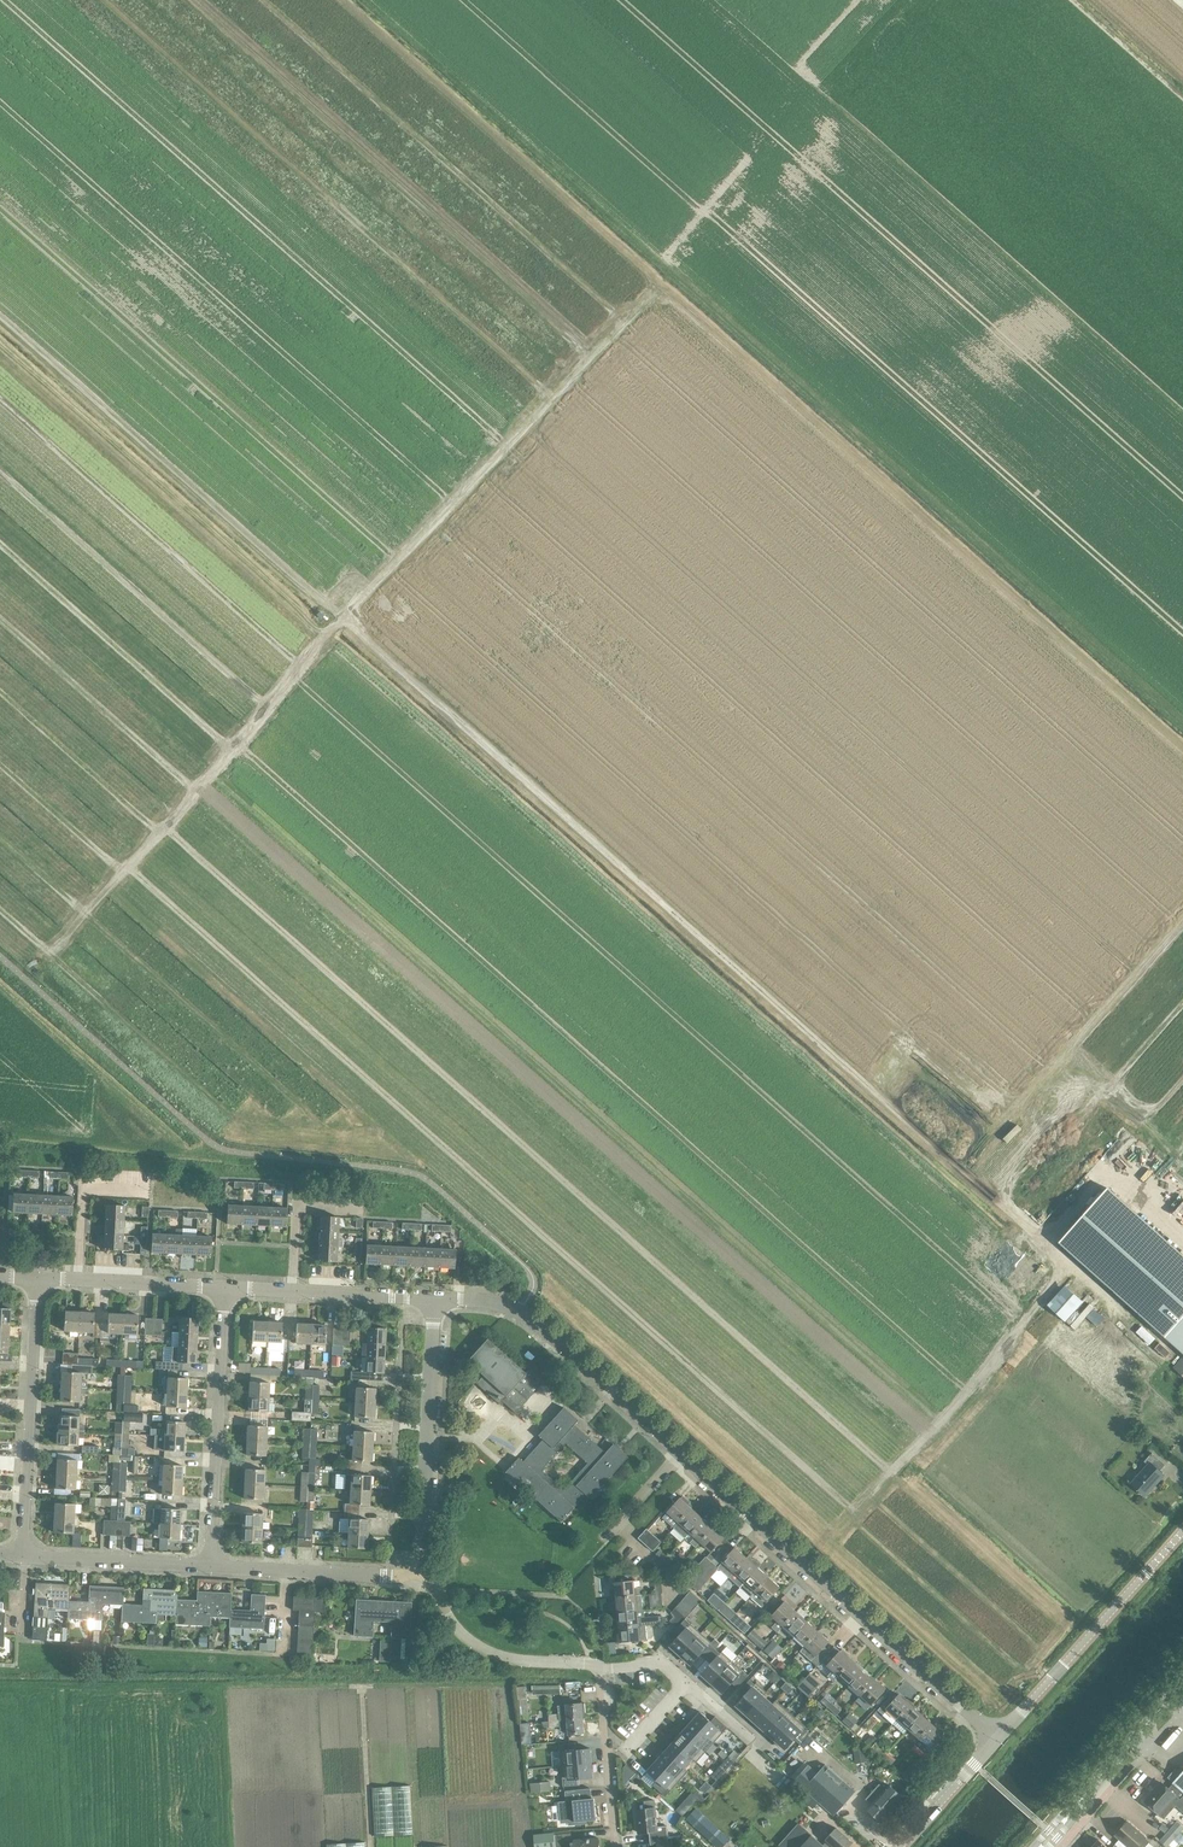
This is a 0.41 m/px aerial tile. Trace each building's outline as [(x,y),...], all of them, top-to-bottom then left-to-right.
[(1059,1242),(1060,1243),(1061,1243),(1070,1251),(1069,1251),(1071,1252),(1080,1260),(1081,1262),(1082,1261),(1091,1269),(1090,1270),(1092,1271),(1101,1279),(1165,1336),(1182,1352),(1182,1255),(1139,1215),(1138,1216),(1129,1208),(1130,1207),(1128,1206),(1119,1198),(1108,1188),(1059,1242)] [(13,1211),(28,1212),(29,1194),(14,1193),(13,1211)] [(44,1194),(29,1194),(28,1212),(43,1213),(44,1194)] [(58,1195),(44,1194),(43,1213),(57,1214),(58,1195)] [(73,1196),(58,1195),(57,1214),(72,1214),(73,1196)] [(251,1205),(244,1205),(243,1223),(257,1224),(258,1206),(258,1203),(251,1202),(251,1205)] [(125,1205),(106,1204),(106,1219),(124,1220),(125,1205)] [(229,1204),(229,1205),(228,1223),(243,1223),(244,1205),(229,1204)] [(273,1207),(258,1206),(257,1224),(272,1225),(273,1207)] [(288,1207),(273,1207),(272,1225),(287,1226),(288,1207)] [(320,1215),(320,1216),(320,1231),(338,1232),(339,1216),(320,1215)] [(124,1220),(106,1219),(105,1234),(123,1235),(124,1220)] [(175,1234),(168,1234),(167,1252),(182,1253),(183,1234),(182,1234),(183,1229),(176,1228),(175,1234)] [(338,1232),(320,1231),(319,1245),(337,1246),(342,1247),(343,1240),(338,1240),(338,1232)] [(152,1251),(167,1252),(168,1234),(153,1233),(152,1251)] [(123,1235),(105,1234),(104,1249),(122,1250),(128,1250),(129,1244),(123,1243),(123,1235)] [(197,1235),(183,1234),(182,1253),(196,1254),(197,1235)] [(212,1236),(197,1235),(196,1254),(211,1254),(212,1236)] [(366,1263),(381,1264),(382,1245),(381,1245),(381,1242),(375,1241),(375,1245),(367,1245),(366,1263)] [(404,1247),(397,1246),(396,1264),(411,1265),(412,1247),(411,1247),(411,1243),(404,1243),(404,1247)] [(337,1246),(319,1245),(318,1261),(336,1262),(337,1246)] [(397,1246),(382,1245),(381,1264),(396,1264),(397,1246)] [(427,1248),(412,1247),(411,1265),(426,1266),(427,1248)] [(441,1249),(427,1248),(426,1266),(440,1267),(441,1249)] [(456,1250),(441,1249),(440,1267),(455,1268),(456,1250)] [(1066,1283),(1048,1302),(1066,1319),(1085,1300),(1066,1283)] [(1090,1302),(1071,1323),(1076,1327),(1088,1314),(1098,1324),(1106,1316),(1090,1302)] [(10,1323),(11,1308),(0,1308),(0,1323),(10,1323)] [(64,1330),(73,1331),(72,1338),(78,1338),(79,1331),(80,1312),(65,1311),(64,1330)] [(94,1313),(80,1312),(79,1331),(93,1332),(93,1337),(100,1338),(101,1322),(94,1322),(94,1313)] [(109,1314),(108,1323),(101,1322),(100,1338),(108,1338),(108,1333),(122,1333),(123,1314),(109,1314)] [(138,1315),(123,1314),(122,1333),(137,1334),(138,1315)] [(180,1317),(179,1332),(197,1333),(198,1318),(180,1317)] [(153,1335),(154,1318),(145,1318),(144,1335),(153,1335)] [(161,1336),(162,1319),(154,1318),(153,1335),(161,1336)] [(252,1340),(267,1341),(268,1321),(253,1321),(252,1340)] [(283,1322),(268,1321),(267,1341),(267,1348),(273,1348),(273,1341),(281,1342),(283,1322)] [(0,1323),(0,1338),(9,1338),(10,1323),(0,1323)] [(296,1342),(311,1343),(312,1324),(297,1323),(296,1342)] [(326,1324),(312,1324),(311,1343),(310,1348),(317,1349),(317,1343),(325,1344),(326,1324)] [(1143,1324),(1137,1331),(1151,1343),(1157,1337),(1143,1324)] [(341,1345),(342,1328),(334,1327),(333,1344),(341,1345)] [(386,1328),(369,1327),(368,1342),(385,1343),(386,1328)] [(351,1328),(350,1328),(342,1328),(341,1345),(350,1345),(351,1328)] [(197,1333),(179,1332),(172,1331),(172,1332),(172,1333),(171,1346),(196,1348),(197,1333)] [(0,1338),(0,1353),(8,1353),(9,1338),(0,1338)] [(467,1360),(479,1372),(483,1375),(476,1382),(499,1403),(502,1400),(516,1413),(527,1400),(531,1403),(536,1397),(533,1394),(544,1381),(529,1368),(526,1372),(487,1338),(467,1360)] [(1161,1341),(1156,1346),(1166,1356),(1171,1351),(1161,1341)] [(385,1343),(368,1342),(367,1356),(385,1358),(385,1343)] [(333,1345),(332,1355),(344,1355),(344,1345),(333,1345)] [(196,1348),(171,1346),(170,1362),(163,1361),(163,1369),(182,1370),(182,1362),(195,1363),(196,1348)] [(534,1357),(528,1351),(524,1355),(530,1361),(534,1357)] [(62,1371),(62,1386),(87,1387),(87,1381),(81,1381),(82,1373),(91,1373),(92,1358),(78,1357),(78,1353),(63,1352),(62,1364),(72,1365),(71,1372),(62,1371)] [(341,1367),(341,1356),(332,1356),(332,1366),(341,1367)] [(385,1358),(367,1356),(366,1372),(351,1371),(351,1379),(370,1380),(370,1372),(384,1373),(385,1358)] [(1173,1367),(1182,1376),(1182,1356),(1173,1367)] [(121,1367),(121,1360),(106,1359),(106,1367),(121,1367)] [(136,1368),(136,1360),(121,1360),(121,1367),(136,1368)] [(251,1374),(265,1375),(265,1367),(251,1367),(251,1374)] [(265,1367),(265,1375),(280,1376),(280,1368),(265,1367)] [(309,1369),(295,1369),(294,1376),(306,1377),(309,1377),(309,1369)] [(325,1370),(309,1369),(309,1377),(313,1377),(321,1378),(324,1378),(325,1370)] [(107,1391),(117,1391),(116,1404),(131,1405),(132,1375),(118,1374),(117,1389),(108,1388),(107,1391)] [(168,1377),(168,1385),(163,1385),(163,1392),(167,1392),(187,1393),(187,1378),(168,1377)] [(309,1377),(306,1377),(306,1384),(305,1384),(305,1399),(312,1399),(313,1377),(309,1377)] [(321,1378),(313,1377),(312,1399),(319,1399),(320,1385),(321,1378)] [(250,1381),(249,1396),(269,1397),(269,1382),(250,1381)] [(87,1387),(62,1386),(61,1401),(80,1402),(81,1394),(85,1394),(85,1388),(87,1388),(87,1387)] [(356,1387),(355,1401),(375,1403),(376,1388),(356,1387)] [(163,1392),(161,1391),(161,1399),(167,1399),(167,1407),(186,1408),(187,1393),(167,1392),(163,1392)] [(275,1397),(269,1397),(249,1396),(248,1410),(268,1411),(274,1412),(275,1397)] [(292,1411),(292,1420),(311,1421),(312,1399),(305,1399),(304,1412),(292,1411)] [(375,1403),(355,1401),(355,1416),(374,1417),(375,1403)] [(563,1407),(538,1434),(543,1439),(523,1461),(518,1457),(505,1472),(560,1521),(585,1494),(590,1498),(605,1482),(628,1457),(613,1444),(605,1453),(574,1424),(577,1420),(563,1407)] [(113,1455),(112,1486),(109,1485),(109,1494),(112,1494),(112,1491),(119,1492),(119,1498),(125,1498),(126,1492),(127,1480),(135,1480),(136,1478),(135,1478),(135,1475),(127,1475),(128,1462),(124,1462),(124,1460),(132,1460),(131,1473),(138,1474),(139,1456),(133,1456),(128,1455),(130,1419),(123,1418),(123,1412),(116,1411),(114,1447),(113,1454),(121,1455),(113,1455)] [(60,1415),(59,1430),(79,1431),(83,1431),(83,1425),(79,1425),(79,1416),(60,1415)] [(166,1421),(165,1429),(159,1428),(159,1435),(161,1435),(184,1436),(185,1422),(166,1421)] [(320,1429),(321,1422),(311,1421),(311,1428),(303,1428),(302,1458),(316,1458),(318,1429),(320,1429)] [(248,1425),(247,1439),(266,1440),(267,1426),(248,1425)] [(79,1431),(59,1430),(58,1445),(78,1445),(79,1431)] [(354,1431),(353,1439),(349,1438),(349,1445),(353,1445),(372,1446),(373,1432),(354,1431)] [(184,1436),(161,1435),(159,1435),(156,1435),(156,1441),(165,1442),(164,1450),(184,1451),(184,1436)] [(266,1440),(247,1439),(246,1454),(266,1455),(266,1440)] [(372,1446),(353,1445),(352,1460),(348,1459),(347,1467),(362,1467),(362,1461),(372,1461),(372,1446)] [(1161,1471),(1167,1465),(1154,1453),(1146,1461),(1151,1465),(1134,1484),(1146,1496),(1165,1475),(1161,1471)] [(58,1459),(57,1473),(77,1474),(77,1460),(58,1459)] [(183,1465),(163,1464),(160,1464),(159,1479),(158,1479),(182,1480),(183,1465)] [(362,1467),(347,1467),(347,1474),(352,1474),(351,1482),(346,1482),(346,1489),(351,1489),(370,1490),(371,1475),(361,1475),(362,1467)] [(245,1468),(245,1483),(264,1484),(265,1469),(245,1468)] [(301,1472),(300,1486),(308,1487),(309,1472),(301,1472)] [(345,1487),(345,1473),(336,1472),(336,1486),(345,1487)] [(77,1474),(57,1473),(56,1488),(76,1489),(77,1474)] [(182,1480),(158,1479),(158,1485),(162,1486),(162,1494),(181,1495),(182,1480)] [(264,1484),(245,1483),(244,1498),(263,1499),(264,1484)] [(308,1487),(300,1486),(300,1501),(306,1501),(307,1501),(308,1487)] [(315,1487),(308,1487),(307,1501),(306,1501),(306,1508),(306,1510),(314,1510),(315,1487)] [(370,1490),(351,1489),(350,1503),(345,1503),(345,1511),(359,1511),(360,1504),(369,1505),(370,1490)] [(668,1512),(674,1517),(669,1523),(674,1527),(692,1507),(681,1497),(668,1512)] [(56,1502),(55,1517),(79,1519),(79,1512),(75,1512),(75,1504),(56,1502)] [(111,1505),(110,1520),(111,1520),(118,1520),(118,1506),(111,1505)] [(703,1517),(692,1507),(674,1527),(685,1537),(703,1517)] [(180,1524),(180,1509),(154,1508),(153,1522),(180,1524)] [(314,1510),(306,1510),(305,1531),(313,1531),(313,1520),(316,1520),(317,1519),(318,1511),(314,1510)] [(359,1511),(345,1511),(345,1518),(350,1518),(349,1533),(368,1534),(369,1519),(359,1519),(359,1511)] [(243,1512),(243,1527),(267,1528),(267,1522),(262,1522),(263,1513),(243,1512)] [(79,1519),(55,1517),(54,1532),(73,1533),(74,1525),(78,1525),(79,1519)] [(714,1527),(703,1517),(685,1537),(686,1538),(690,1532),(695,1537),(690,1542),(696,1547),(701,1542),(714,1527)] [(111,1520),(110,1520),(104,1519),(103,1534),(110,1535),(111,1520)] [(111,1520),(110,1535),(117,1535),(123,1536),(124,1521),(118,1520),(111,1520)] [(180,1524),(156,1523),(156,1529),(160,1529),(160,1538),(179,1539),(180,1524)] [(267,1528),(243,1527),(242,1542),(261,1543),(262,1534),(267,1535),(267,1528)] [(725,1537),(714,1527),(701,1542),(712,1552),(725,1537)] [(643,1532),(638,1537),(653,1551),(662,1541),(647,1528),(643,1532)] [(368,1534),(349,1533),(348,1547),(367,1548),(368,1534)] [(304,1547),(312,1547),(312,1545),(313,1538),(305,1538),(298,1537),(297,1544),(297,1547),(298,1547),(304,1547)] [(144,1538),(132,1538),(132,1550),(143,1550),(144,1538)] [(736,1547),(722,1562),(718,1567),(719,1568),(729,1577),(747,1557),(736,1547)] [(656,1554),(664,1560),(668,1556),(660,1549),(656,1554)] [(664,1560),(675,1570),(687,1558),(680,1552),(677,1557),(672,1552),(668,1556),(664,1560)] [(706,1556),(685,1580),(692,1585),(713,1562),(706,1556)] [(758,1567),(747,1557),(729,1577),(740,1587),(745,1581),(758,1567)] [(713,1562),(692,1585),(699,1592),(719,1568),(718,1567),(713,1562)] [(769,1577),(758,1567),(745,1581),(740,1587),(751,1596),(769,1577)] [(780,1587),(769,1577),(751,1596),(762,1606),(780,1587)] [(615,1582),(617,1597),(636,1595),(642,1595),(642,1587),(635,1587),(635,1580),(615,1582)] [(36,1582),(35,1596),(35,1601),(46,1601),(46,1604),(49,1604),(49,1601),(69,1602),(69,1600),(70,1600),(71,1584),(36,1582)] [(90,1585),(89,1597),(96,1597),(95,1608),(103,1608),(103,1604),(123,1605),(123,1603),(124,1603),(125,1587),(90,1585)] [(144,1588),(143,1600),(150,1600),(150,1611),(157,1611),(157,1606),(177,1608),(177,1606),(178,1606),(179,1590),(144,1588)] [(691,1590),(686,1596),(697,1605),(702,1600),(691,1590)] [(198,1591),(197,1603),(204,1603),(204,1614),(211,1614),(211,1609),(231,1610),(231,1609),(232,1609),(233,1593),(198,1591)] [(714,1593),(708,1600),(719,1610),(726,1603),(714,1593)] [(636,1595),(617,1597),(618,1612),(637,1610),(636,1595)] [(294,1596),(294,1603),(315,1605),(316,1597),(294,1596)] [(697,1605),(686,1596),(681,1601),(692,1611),(697,1605)] [(89,1601),(70,1600),(69,1600),(69,1602),(68,1618),(102,1620),(103,1608),(95,1608),(96,1597),(89,1597),(89,1601)] [(410,1638),(412,1602),(357,1599),(355,1635),(373,1636),(374,1620),(393,1621),(392,1637),(410,1638)] [(143,1604),(124,1603),(123,1603),(123,1605),(122,1621),(156,1623),(157,1611),(150,1611),(150,1600),(143,1600),(143,1604)] [(210,1626),(211,1614),(204,1614),(204,1603),(197,1603),(197,1600),(178,1600),(178,1606),(177,1606),(177,1608),(176,1624),(210,1626)] [(46,1601),(35,1601),(35,1609),(49,1610),(49,1604),(46,1604),(46,1601)] [(266,1601),(251,1601),(251,1606),(253,1606),(253,1609),(265,1610),(266,1601)] [(681,1601),(677,1606),(688,1616),(692,1611),(681,1601)] [(772,1615),(778,1620),(772,1627),(778,1632),(783,1626),(797,1611),(785,1601),(772,1615)] [(719,1610),(730,1620),(737,1613),(726,1603),(719,1610)] [(251,1610),(232,1609),(231,1609),(231,1610),(230,1627),(264,1629),(265,1610),(253,1609),(253,1606),(251,1606),(251,1610)] [(677,1606),(672,1612),(677,1616),(683,1621),(688,1616),(677,1606)] [(49,1610),(35,1609),(34,1617),(48,1617),(49,1610)] [(300,1610),(299,1618),(315,1619),(315,1611),(300,1610)] [(637,1610),(618,1612),(619,1626),(646,1624),(647,1624),(646,1616),(638,1617),(637,1610)] [(808,1621),(797,1611),(783,1626),(794,1635),(808,1621)] [(737,1613),(730,1620),(745,1633),(752,1626),(737,1613)] [(672,1621),(672,1622),(678,1627),(683,1621),(677,1616),(672,1621)] [(48,1627),(48,1617),(34,1617),(34,1626),(42,1627),(48,1627)] [(299,1618),(299,1625),(314,1626),(315,1619),(299,1618)] [(702,1633),(686,1619),(675,1631),(680,1636),(671,1645),(670,1645),(681,1655),(702,1633)] [(818,1631),(808,1621),(794,1635),(805,1645),(818,1631)] [(646,1624),(619,1626),(621,1641),(647,1639),(646,1624)] [(299,1625),(299,1633),(314,1634),(314,1626),(299,1625)] [(34,1626),(33,1638),(41,1639),(47,1639),(47,1633),(48,1627),(42,1627),(34,1626)] [(763,1649),(768,1643),(753,1630),(748,1636),(763,1649)] [(830,1641),(818,1631),(805,1645),(816,1655),(812,1660),(817,1666),(830,1651),(825,1646),(830,1641)] [(299,1633),(298,1640),(313,1641),(314,1634),(299,1633)] [(702,1633),(681,1655),(692,1665),(693,1664),(701,1655),(706,1659),(716,1649),(711,1644),(712,1642),(702,1633)] [(380,1659),(390,1660),(390,1655),(400,1655),(400,1638),(381,1637),(380,1659)] [(274,1651),(275,1638),(267,1638),(267,1643),(259,1643),(259,1650),(274,1651)] [(298,1640),(298,1648),(313,1648),(313,1641),(298,1640)] [(298,1648),(297,1655),(313,1656),(313,1648),(298,1648)] [(774,1658),(777,1654),(770,1648),(766,1652),(774,1658)] [(721,1653),(716,1649),(706,1659),(711,1664),(703,1673),(702,1673),(713,1683),(733,1661),(722,1651),(721,1653)] [(839,1675),(852,1660),(848,1657),(849,1655),(843,1649),(841,1651),(841,1650),(827,1665),(833,1670),(828,1676),(834,1681),(838,1675),(839,1675)] [(850,1685),(863,1670),(865,1669),(858,1662),(856,1664),(852,1660),(839,1675),(850,1685)] [(749,1675),(733,1661),(713,1683),(724,1693),(724,1692),(732,1683),(738,1688),(749,1675)] [(873,1680),(863,1670),(850,1685),(860,1695),(873,1680)] [(799,1686),(809,1696),(819,1685),(808,1675),(799,1686)] [(767,1692),(757,1682),(755,1684),(750,1679),(740,1690),(746,1695),(737,1704),(736,1704),(747,1714),(763,1696),(767,1692)] [(885,1690),(873,1680),(860,1695),(872,1705),(885,1690)] [(558,1685),(532,1685),(533,1694),(559,1694),(561,1694),(561,1684),(558,1685)] [(829,1692),(821,1701),(829,1708),(833,1703),(837,1700),(829,1692)] [(889,1698),(878,1709),(884,1714),(888,1709),(898,1718),(911,1704),(900,1694),(893,1701),(889,1698)] [(763,1696),(747,1714),(756,1723),(772,1704),(763,1696)] [(809,1696),(803,1702),(807,1705),(812,1699),(809,1696)] [(786,1709),(776,1700),(756,1723),(766,1731),(786,1709)] [(550,1721),(583,1718),(583,1712),(587,1712),(586,1702),(582,1703),(566,1704),(558,1705),(559,1714),(549,1714),(550,1721)] [(841,1711),(833,1703),(829,1708),(837,1715),(841,1711)] [(911,1704),(898,1718),(909,1728),(922,1714),(911,1704)] [(821,1708),(816,1714),(821,1719),(827,1713),(821,1708)] [(786,1709),(766,1731),(776,1740),(796,1718),(786,1709)] [(702,1712),(692,1722),(715,1742),(728,1727),(716,1716),(711,1721),(702,1713),(702,1712)] [(922,1714),(909,1728),(920,1738),(933,1723),(922,1714)] [(847,1716),(843,1721),(852,1729),(856,1724),(847,1716)] [(583,1718),(528,1723),(528,1728),(550,1727),(560,1726),(561,1729),(568,1729),(569,1734),(585,1732),(583,1718)] [(806,1726),(796,1718),(776,1740),(786,1749),(795,1739),(800,1744),(810,1733),(804,1728),(806,1726)] [(692,1722),(684,1732),(706,1752),(715,1742),(692,1722)] [(933,1723),(920,1738),(915,1744),(925,1753),(919,1760),(926,1766),(944,1745),(938,1740),(944,1734),(933,1723)] [(684,1732),(675,1742),(697,1762),(706,1752),(684,1732)] [(878,1741),(872,1736),(867,1742),(872,1747),(878,1741)] [(675,1742),(666,1751),(689,1771),(685,1767),(693,1758),(697,1762),(675,1742)] [(576,1743),(560,1744),(562,1765),(592,1763),(590,1748),(577,1750),(576,1743)] [(887,1752),(880,1746),(876,1750),(883,1756),(887,1752)] [(712,1772),(718,1778),(740,1755),(734,1749),(712,1772)] [(867,1749),(854,1750),(855,1763),(868,1761),(867,1749)] [(666,1751),(657,1761),(680,1781),(689,1771),(666,1751)] [(887,1752),(883,1756),(892,1764),(896,1760),(887,1752)] [(680,1781),(657,1761),(648,1771),(658,1780),(654,1785),(666,1796),(680,1781)] [(592,1763),(562,1765),(564,1786),(580,1785),(580,1778),(592,1777),(593,1777),(592,1763)] [(625,1785),(636,1773),(626,1764),(624,1767),(625,1785)] [(835,1814),(856,1791),(826,1764),(818,1773),(809,1765),(796,1780),(835,1814)] [(642,1779),(636,1773),(632,1777),(638,1783),(642,1779)] [(1175,1783),(1174,1784),(1182,1792),(1182,1774),(1175,1783)] [(706,1791),(713,1784),(707,1779),(701,1786),(706,1791)] [(530,1783),(531,1792),(554,1790),(553,1785),(552,1785),(551,1781),(530,1783)] [(1174,1784),(1169,1790),(1162,1783),(1156,1790),(1156,1791),(1145,1803),(1163,1819),(1176,1805),(1182,1811),(1182,1792),(1174,1784)] [(882,1822),(904,1797),(890,1784),(885,1789),(880,1784),(867,1798),(873,1803),(867,1809),(882,1822)] [(696,1788),(677,1808),(684,1814),(703,1794),(696,1788)] [(595,1822),(594,1799),(591,1799),(590,1789),(564,1791),(565,1801),(558,1801),(560,1824),(595,1822)] [(650,1831),(651,1840),(669,1838),(668,1825),(658,1826),(656,1807),(638,1809),(640,1832),(650,1831)] [(730,1838),(697,1808),(687,1818),(719,1846),(722,1846),(730,1838)] [(769,1819),(763,1820),(764,1827),(771,1826),(769,1819)] [(1129,1846),(1145,1846),(1150,1841),(1128,1821),(1116,1835),(1129,1846)] [(781,1846),(827,1846),(824,1844),(812,1834),(799,1823),(779,1845),(781,1846)] [(1172,1832),(1176,1835),(1181,1829),(1177,1826),(1172,1832)] [(827,1840),(824,1844),(827,1846),(849,1846),(853,1842),(837,1827),(825,1839),(827,1840)] [(555,1834),(555,1831),(534,1834),(535,1846),(573,1846),(572,1832),(555,1834)] [(1182,1846),(1182,1831),(1169,1846),(1182,1846)] [(599,1837),(575,1840),(576,1846),(600,1846),(599,1837)] [(651,1840),(652,1846),(670,1846),(669,1838),(651,1840)] [(1092,1846),(1109,1846),(1099,1839),(1092,1846)]
